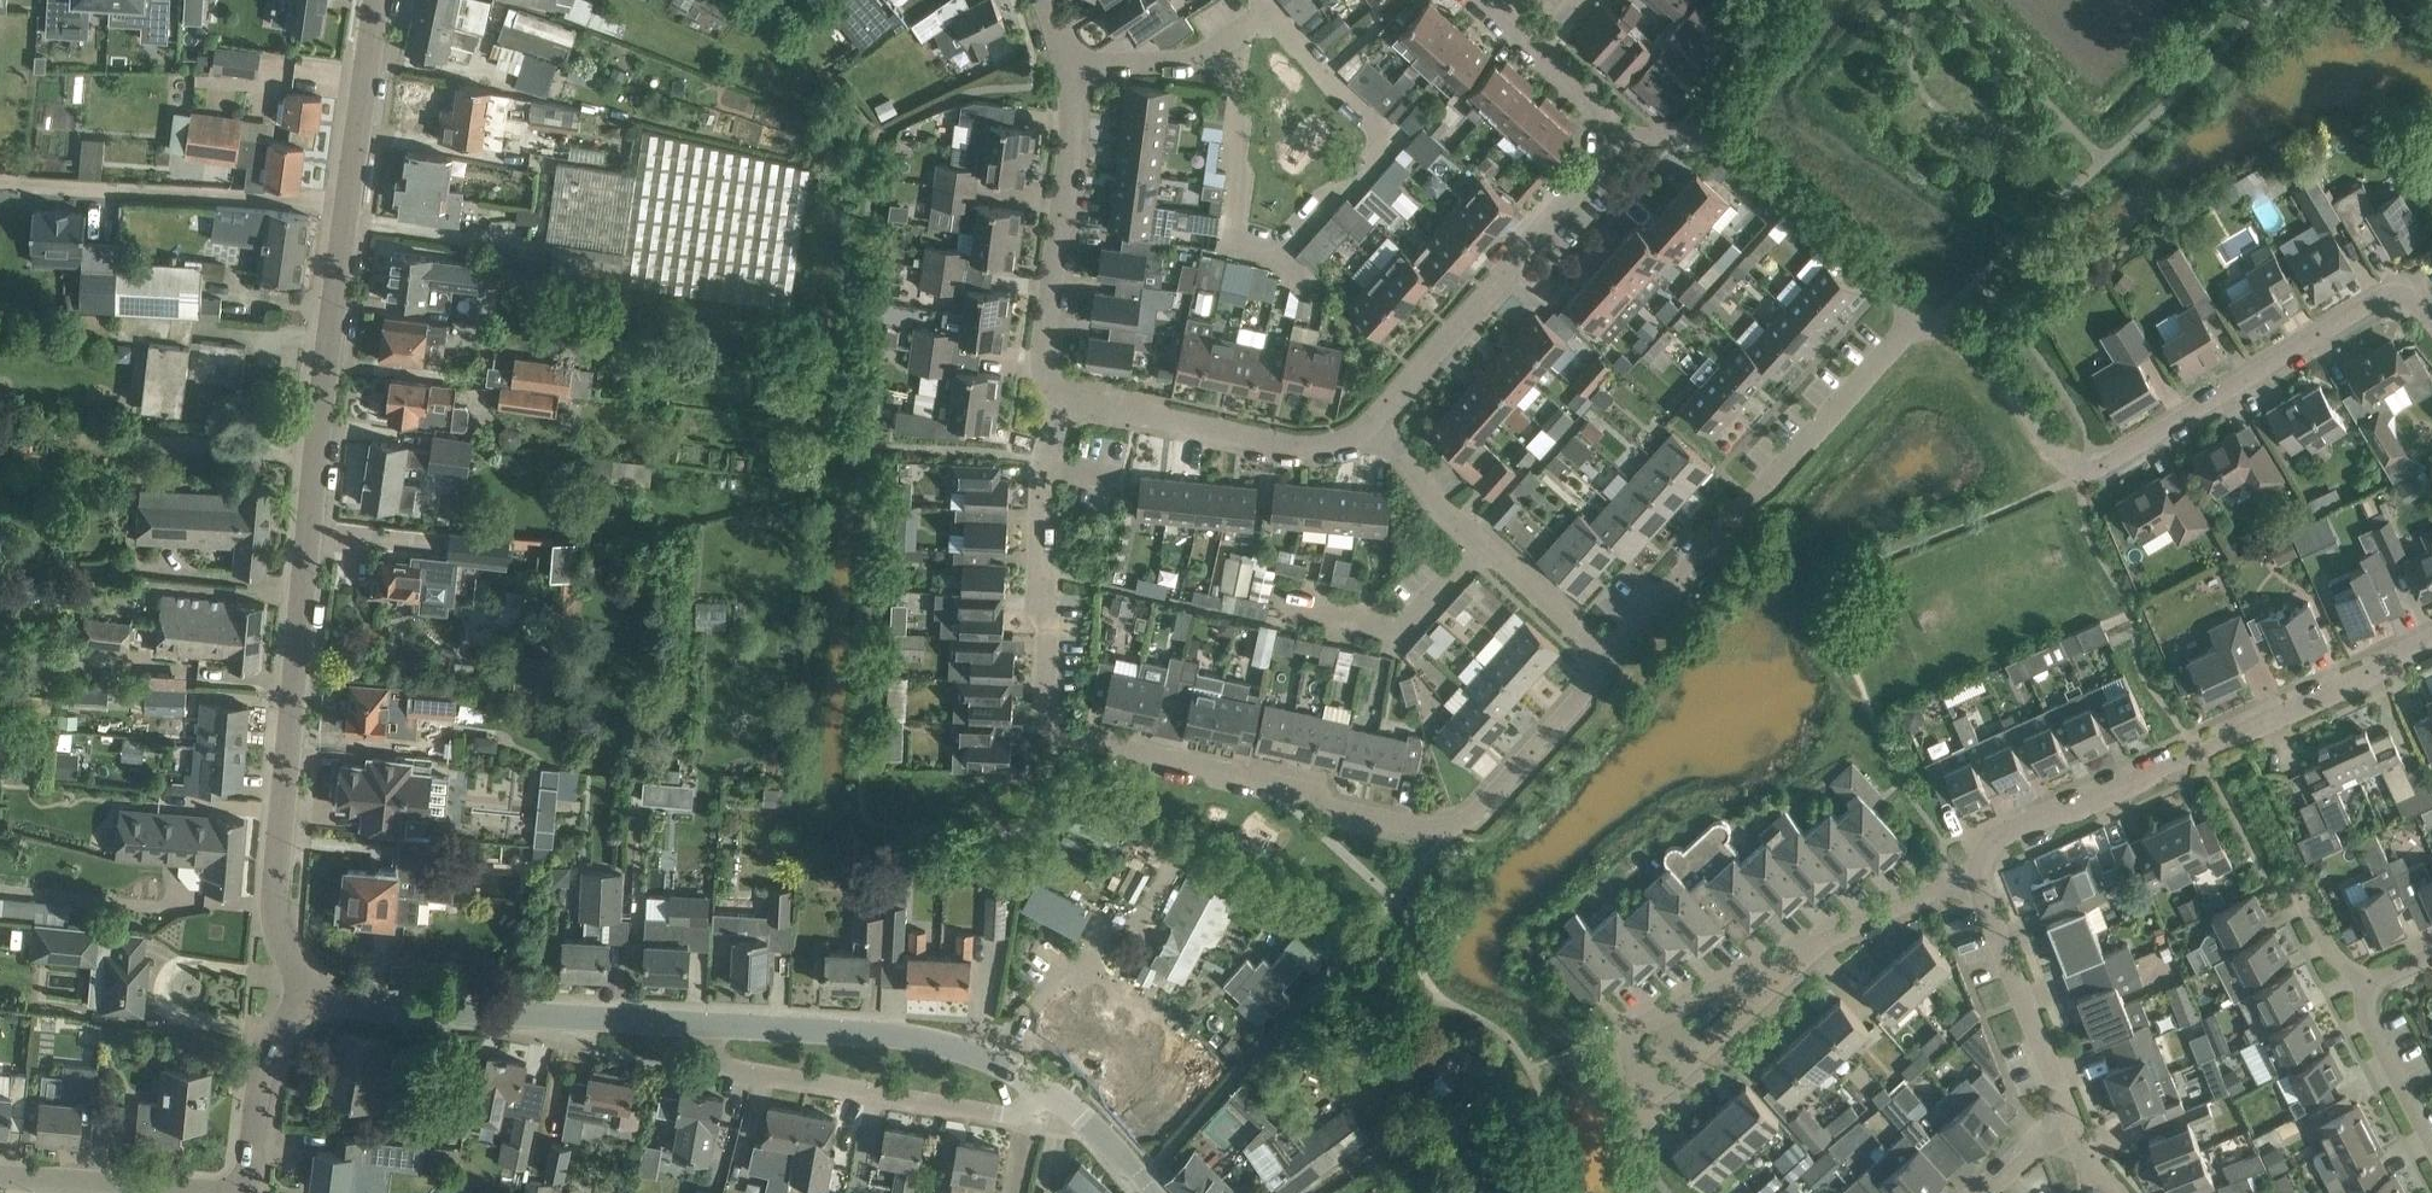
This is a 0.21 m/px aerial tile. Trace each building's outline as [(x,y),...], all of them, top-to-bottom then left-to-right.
[(110,2),(110,0),(50,0),(48,32),(88,35),(90,1),(110,2)] [(110,2),(131,3),(129,22),(144,23),(143,38),(168,39),(170,0),(110,0),(110,2)] [(184,22),(203,23),(205,0),(185,0),(184,22)] [(291,7),(273,5),(271,23),(288,25),(295,26),(294,30),(314,32),(315,29),(322,30),(325,6),(328,6),(328,0),(291,0),(291,7)] [(414,13),(455,22),(458,9),(460,0),(417,0),(414,13)] [(838,12),(856,33),(852,36),(862,48),(866,45),(892,24),(898,32),(908,24),(896,10),(890,15),(877,0),(853,0),(838,12)] [(970,6),(953,14),(974,57),(989,50),(984,39),(1007,28),(994,0),(981,0),(970,6)] [(1102,10),(1119,35),(1127,29),(1136,44),(1149,35),(1152,33),(1161,45),(1162,45),(1173,42),(1194,28),(1186,15),(1180,15),(1179,14),(1170,0),(1116,0),(1115,0),(1106,7),(1102,10)] [(1284,2),(1292,12),(1307,0),(1286,0),(1284,2)] [(1665,14),(1671,8),(1662,0),(1661,0),(1656,6),(1665,14)] [(1671,8),(1675,12),(1686,0),(1662,0),(1671,8)] [(1681,16),(1713,45),(1731,25),(1722,17),(1713,8),(1703,0),(1695,0),(1681,16)] [(1703,0),(1713,8),(1718,2),(1716,0),(1704,0),(1703,0)] [(1392,43),(1412,60),(1449,19),(1429,1),(1392,43)] [(1613,11),(1604,2),(1598,9),(1608,17),(1613,11)] [(1639,12),(1629,2),(1621,10),(1632,20),(1639,12)] [(1718,2),(1713,8),(1722,17),(1727,10),(1718,2)] [(509,6),(498,38),(565,61),(576,29),(509,6)] [(912,23),(922,39),(946,22),(936,6),(912,23)] [(1608,17),(1598,9),(1593,15),(1602,24),(1608,17)] [(1722,17),(1731,25),(1737,19),(1727,10),(1722,17)] [(1633,29),(1613,11),(1608,17),(1602,24),(1596,30),(1590,37),(1584,43),(1604,61),(1633,29)] [(414,13),(406,50),(430,55),(447,59),(451,42),(474,50),(480,33),(463,27),(464,26),(455,23),(455,22),(414,13)] [(1602,24),(1593,15),(1587,22),(1596,30),(1602,24)] [(1713,45),(1681,16),(1663,36),(1667,40),(1695,65),(1696,64),(1713,45)] [(1329,19),(1312,34),(1324,48),(1341,34),(1329,19)] [(1469,37),(1449,19),(1412,60),(1432,78),(1442,67),(1469,37)] [(1596,30),(1587,22),(1581,28),(1590,37),(1596,30)] [(1581,28),(1575,35),(1584,43),(1590,37),(1581,28)] [(1604,61),(1624,79),(1653,47),(1633,29),(1604,61)] [(1461,85),(1473,72),(1489,54),(1469,37),(1442,67),(1461,85)] [(1667,40),(1650,59),(1682,88),(1700,69),(1695,65),(1667,40)] [(495,41),(491,53),(499,56),(521,62),(518,72),(514,86),(547,96),(557,61),(526,51),(521,49),(522,48),(513,46),(503,43),(495,41)] [(257,74),(259,53),(218,47),(215,69),(257,74)] [(1359,50),(1337,68),(1349,78),(1368,58),(1359,50)] [(1650,59),(1632,79),(1665,108),(1682,88),(1650,59)] [(1500,67),(1495,63),(1466,95),(1474,103),(1467,111),(1477,120),(1484,112),(1486,113),(1515,81),(1510,77),(1516,70),(1506,61),(1500,67)] [(614,65),(610,76),(621,81),(626,70),(614,65)] [(571,67),(568,77),(596,85),(599,75),(571,67)] [(1359,91),(1374,104),(1394,81),(1379,68),(1359,91)] [(1535,87),(1525,78),(1519,84),(1515,81),(1486,113),(1505,130),(1534,98),(1529,94),(1535,87)] [(1374,104),(1382,111),(1396,94),(1402,89),(1394,81),(1374,104)] [(442,118),(439,138),(454,140),(453,141),(503,148),(506,124),(507,116),(521,118),(530,119),(533,98),(511,93),(491,90),(492,87),(485,86),(461,83),(457,110),(450,109),(449,118),(442,118)] [(1171,89),(1163,88),(1129,83),(1125,112),(1167,118),(1171,89)] [(291,122),(289,138),(316,141),(322,95),(288,90),(287,100),(279,99),(276,120),(291,122)] [(1215,95),(1213,110),(1225,111),(1226,96),(1215,95)] [(1545,95),(1539,102),(1534,98),(1505,130),(1497,139),(1516,157),(1525,148),(1554,115),(1549,111),(1555,105),(1545,95)] [(875,104),(882,119),(898,112),(891,96),(875,104)] [(967,145),(987,148),(1032,154),(1035,127),(998,122),(1001,103),(974,99),(962,103),(960,122),(970,123),(967,145)] [(547,101),(545,122),(580,127),(582,108),(547,101)] [(1417,102),(1401,121),(1415,133),(1431,114),(1417,102)] [(187,151),(186,155),(238,162),(250,164),(247,187),(266,188),(267,182),(300,186),(305,144),(315,145),(316,141),(289,138),(289,140),(273,138),(241,134),(244,117),(192,111),(187,151)] [(1163,146),(1167,118),(1125,112),(1121,141),(1163,146)] [(1450,123),(1437,112),(1425,126),(1437,138),(1450,123)] [(1574,122),(1564,112),(1558,119),(1554,115),(1525,148),(1544,166),(1549,160),(1554,165),(1570,147),(1565,143),(1573,133),(1568,128),(1574,122)] [(547,239),(555,240),(550,271),(790,306),(811,167),(644,129),(645,125),(636,124),(634,140),(642,142),(637,173),(558,161),(547,239)] [(1437,138),(1425,126),(1423,125),(1415,134),(1405,145),(1406,147),(1407,147),(1414,154),(1424,162),(1426,165),(1445,144),(1437,138)] [(2390,138),(2376,133),(2373,145),(2386,149),(2390,138)] [(82,134),(80,175),(103,176),(104,135),(82,134)] [(1221,139),(1209,138),(1207,152),(1219,154),(1219,153),(1221,139)] [(1159,175),(1163,146),(1121,141),(1117,170),(1159,175)] [(605,157),(606,145),(570,144),(569,156),(605,157)] [(937,162),(934,183),(976,188),(978,174),(984,175),(1004,178),(1028,181),(1032,154),(987,148),(967,145),(964,166),(937,162)] [(449,187),(450,179),(453,156),(408,149),(405,171),(409,171),(408,177),(399,176),(398,182),(464,191),(465,189),(449,187)] [(1217,170),(1219,154),(1207,152),(1204,181),(1224,184),(1226,171),(1217,170)] [(1492,174),(1500,164),(1486,153),(1478,162),(1492,174)] [(1396,156),(1382,172),(1397,185),(1411,170),(1396,156)] [(1720,179),(1722,178),(1730,169),(1719,159),(1710,170),(1720,179)] [(1512,181),(1507,187),(1522,200),(1543,177),(1533,168),(1517,186),(1512,181)] [(1155,204),(1159,175),(1117,170),(1113,198),(1155,204)] [(1737,208),(1697,172),(1679,191),(1712,220),(1720,228),(1737,208)] [(2314,173),(2294,185),(2319,226),(2339,214),(2331,200),(2330,197),(2314,173)] [(1514,207),(1496,191),(1481,178),(1464,197),(1496,226),(1514,207)] [(1204,181),(1202,195),(1211,196),(1209,211),(1221,213),(1225,184),(1224,184),(1204,181)] [(2362,181),(2331,200),(2339,214),(2341,216),(2354,237),(2375,224),(2380,232),(2391,250),(2423,231),(2411,210),(2399,192),(2377,205),(2362,181)] [(460,224),(464,191),(398,182),(396,199),(401,200),(399,215),(460,224)] [(1024,209),(1000,206),(974,203),(976,188),(934,183),(931,204),(954,207),(952,227),(961,228),(1020,236),(1024,209)] [(1371,185),(1354,204),(1365,214),(1367,216),(1375,207),(1392,223),(1402,213),(1371,185)] [(1419,203),(1402,188),(1391,200),(1408,215),(1419,203)] [(1694,240),(1712,220),(1679,191),(1662,211),(1694,240)] [(2218,210),(2232,201),(2226,191),(2212,200),(2218,210)] [(1446,217),(1478,246),(1496,226),(1464,197),(1446,217)] [(1113,198),(1109,227),(1132,231),(1131,235),(1155,239),(1166,240),(1169,241),(1173,206),(1155,204),(1113,198)] [(1338,208),(1333,214),(1351,230),(1350,230),(1358,238),(1373,221),(1367,216),(1365,214),(1354,204),(1347,198),(1338,208)] [(890,203),(889,218),(898,220),(900,205),(890,203)] [(269,208),(217,204),(215,238),(264,243),(260,274),(301,280),(310,214),(269,208)] [(34,208),(32,247),(34,247),(33,261),(54,262),(55,248),(84,249),(83,263),(82,277),(81,307),(116,309),(119,261),(119,242),(86,241),(87,211),(69,210),(69,208),(66,208),(56,207),(52,207),(52,209),(34,208)] [(537,224),(539,209),(518,207),(516,221),(537,224)] [(1194,209),(1192,228),(1218,231),(1218,228),(1221,213),(1209,211),(1194,209)] [(1677,259),(1694,240),(1662,211),(1645,230),(1677,259)] [(1446,217),(1428,236),(1461,266),(1478,246),(1446,217)] [(1676,260),(1677,259),(1645,230),(1637,224),(1620,243),(1652,272),(1669,254),(1676,260)] [(967,250),(973,251),(972,257),(1017,263),(1020,236),(961,228),(958,249),(967,250)] [(1313,237),(1330,253),(1339,244),(1321,228),(1313,237)] [(1767,249),(1777,237),(1768,229),(1758,241),(1767,249)] [(2353,269),(2332,233),(2291,257),(2302,276),(2315,297),(2334,285),(2332,282),(2353,269)] [(1102,246),(1098,276),(1117,279),(1125,280),(1144,282),(1160,284),(1162,270),(1166,240),(1155,239),(1131,235),(1129,250),(1121,249),(1102,246)] [(1401,245),(1400,246),(1432,275),(1443,285),(1461,266),(1428,236),(1412,255),(1401,245)] [(1761,255),(1767,249),(1758,241),(1752,248),(1739,263),(1747,270),(1760,255),(1761,255)] [(1602,263),(1634,292),(1652,272),(1620,243),(1602,263)] [(2179,243),(2158,255),(2184,298),(2205,286),(2179,243)] [(2250,252),(2257,265),(2248,271),(2255,282),(2230,297),(2253,334),(2288,313),(2275,292),(2291,283),(2267,243),(2250,252)] [(958,249),(925,244),(923,265),(965,271),(967,250),(958,249)] [(1400,246),(1382,266),(1415,295),(1432,275),(1400,246)] [(1304,247),(1297,254),(1315,270),(1322,263),(1304,247)] [(506,250),(501,281),(545,287),(549,256),(506,250)] [(433,256),(394,251),(388,299),(427,304),(452,306),(454,285),(479,289),(482,265),(433,259),(433,256)] [(1200,261),(1194,289),(1196,281),(1222,288),(1228,259),(1202,254),(1200,261)] [(155,310),(200,312),(200,316),(221,317),(222,297),(202,297),(204,265),(199,264),(199,258),(187,257),(187,264),(161,263),(119,261),(117,309),(155,310)] [(1219,298),(1245,304),(1253,264),(1228,259),(1222,288),(1219,298)] [(1825,262),(1805,283),(1836,311),(1856,290),(1825,262)] [(1634,292),(1602,263),(1584,283),(1617,312),(1634,292)] [(1273,300),(1276,284),(1278,276),(1267,274),(1269,267),(1253,264),(1245,304),(1248,294),(1273,300)] [(962,291),(965,271),(923,265),(920,286),(962,291)] [(1382,266),(1365,285),(1397,314),(1415,295),(1382,266)] [(2123,291),(2134,278),(2124,270),(2113,283),(2123,291)] [(1719,284),(1727,291),(1737,280),(1729,272),(1719,284)] [(1160,284),(1144,282),(1125,280),(1123,294),(1096,290),(1091,321),(1119,325),(1119,324),(1153,329),(1158,298),(1172,300),(1174,286),(1160,284)] [(1617,312),(1584,283),(1567,302),(1599,331),(1617,312)] [(1688,283),(1678,295),(1684,300),(1690,305),(1696,298),(1700,294),(1688,283)] [(1805,283),(1786,305),(1817,333),(1836,311),(1805,283)] [(1717,303),(1727,291),(1719,284),(1709,296),(1717,303)] [(1348,305),(1362,317),(1380,334),(1397,314),(1365,285),(1348,305)] [(965,313),(1009,319),(1013,292),(968,286),(965,313)] [(1656,310),(1666,319),(1679,305),(1669,296),(1656,310)] [(1308,316),(1311,300),(1299,297),(1295,314),(1308,316)] [(2165,338),(2174,354),(2186,374),(2211,360),(2209,357),(2216,353),(2218,355),(2224,352),(2194,303),(2180,312),(2187,325),(2165,338)] [(1766,327),(1797,355),(1817,333),(1786,305),(1766,327)] [(1672,322),(1681,330),(1692,318),(1683,310),(1672,322)] [(109,333),(110,313),(68,311),(68,331),(109,333)] [(242,383),(247,344),(202,339),(200,348),(191,347),(195,315),(122,312),(119,335),(151,339),(143,405),(183,410),(188,369),(198,370),(197,377),(242,383)] [(1518,331),(1548,359),(1566,339),(1536,312),(1528,320),(1531,322),(1528,325),(1523,326),(1518,331)] [(1005,346),(1009,319),(965,313),(961,340),(1005,346)] [(1188,314),(1185,329),(1176,371),(1202,377),(1211,334),(1211,335),(1215,320),(1188,314)] [(429,320),(410,318),(386,315),(381,358),(424,363),(443,365),(448,323),(429,321),(429,320)] [(2122,358),(2097,373),(2096,370),(2094,371),(2120,414),(2157,392),(2135,356),(2152,345),(2134,315),(2106,332),(2122,358)] [(1756,318),(1738,339),(1740,341),(1747,348),(1746,348),(1770,370),(1778,376),(1797,355),(1766,327),(1756,318)] [(1649,321),(1640,332),(1644,335),(1652,342),(1661,332),(1649,321)] [(1151,348),(1153,329),(1119,324),(1119,325),(1117,338),(1089,335),(1085,365),(1131,372),(1135,346),(1151,348)] [(1237,340),(1228,383),(1253,388),(1263,346),(1266,331),(1240,325),(1240,326),(1237,340)] [(911,347),(953,353),(956,332),(914,327),(911,347)] [(1661,332),(1652,342),(1661,349),(1661,348),(1671,337),(1663,330),(1661,332)] [(1507,344),(1500,351),(1531,378),(1541,388),(1559,368),(1548,359),(1518,331),(1512,338),(1512,343),(1510,346),(1507,344)] [(1211,334),(1202,377),(1228,383),(1237,340),(1211,335),(1211,334)] [(1282,380),(1308,385),(1317,343),(1290,337),(1287,351),(1288,351),(1282,380)] [(2345,363),(2359,385),(2367,399),(2374,411),(2378,409),(2386,422),(2394,408),(2414,397),(2415,398),(2431,388),(2431,377),(2414,348),(2401,355),(2391,339),(2361,357),(2360,354),(2345,363)] [(1720,363),(1751,392),(1770,370),(1746,348),(1747,348),(1740,341),(1720,363)] [(1652,342),(1643,352),(1662,370),(1672,359),(1661,348),(1661,349),(1652,342)] [(1317,343),(1308,385),(1333,391),(1343,348),(1317,343)] [(1279,394),(1282,380),(1288,351),(1287,351),(1263,346),(1253,388),(1279,394)] [(909,363),(909,368),(940,372),(939,375),(937,393),(998,401),(1001,374),(977,371),(957,368),(951,367),(953,353),(911,347),(909,363)] [(1488,364),(1483,370),(1513,398),(1531,378),(1500,351),(1493,359),(1496,361),(1493,364),(1488,364)] [(1633,361),(1621,352),(1613,363),(1625,372),(1633,361)] [(1586,368),(1574,382),(1587,394),(1606,372),(1612,365),(1599,354),(1586,368)] [(512,385),(573,393),(591,395),(594,367),(573,365),(573,362),(516,355),(512,385)] [(1160,362),(1158,378),(1172,380),(1175,365),(1160,362)] [(1732,413),(1751,392),(1720,363),(1701,385),(1732,413)] [(1472,382),(1465,390),(1496,418),(1502,423),(1520,404),(1513,398),(1483,370),(1477,377),(1477,382),(1475,385),(1472,382)] [(468,404),(455,403),(457,386),(432,383),(432,382),(391,377),(388,404),(391,404),(390,417),(417,420),(417,424),(437,426),(438,423),(466,427),(469,424),(470,408),(468,404)] [(512,385),(501,383),(498,406),(556,413),(558,395),(572,397),(573,393),(512,385)] [(1602,384),(1591,396),(1600,404),(1607,396),(1611,392),(1602,384)] [(2311,448),(2329,437),(2346,427),(2319,384),(2303,394),(2300,390),(2292,395),(2294,400),(2287,404),(2284,399),(2266,411),(2290,449),(2306,440),(2311,448)] [(1712,435),(1732,413),(1701,385),(1681,406),(1712,435)] [(1447,410),(1478,437),(1496,418),(1465,390),(1459,397),(1461,400),(1459,403),(1453,403),(1447,410)] [(1580,390),(1568,403),(1579,413),(1580,412),(1591,400),(1580,390)] [(994,428),(998,401),(937,393),(935,393),(932,413),(898,408),(896,429),(940,435),(942,421),(994,428)] [(1542,424),(1556,437),(1567,426),(1574,418),(1559,404),(1542,424)] [(2374,411),(2357,421),(2382,463),(2392,479),(2414,469),(2403,450),(2386,422),(2378,409),(2374,411)] [(1460,457),(1478,437),(1447,410),(1442,415),(1443,421),(1440,423),(1437,421),(1430,429),(1460,457)] [(1589,419),(1580,430),(1588,437),(1597,426),(1589,419)] [(521,432),(516,425),(508,424),(501,429),(500,437),(504,444),(513,446),(520,441),(521,432)] [(1556,437),(1542,424),(1543,425),(1525,444),(1534,452),(1540,457),(1557,438),(1556,437)] [(2193,455),(2206,476),(2216,492),(2243,476),(2254,494),(2283,477),(2275,464),(2262,443),(2248,452),(2234,430),(2220,439),(2220,440),(2212,445),(2211,444),(2193,455)] [(1673,431),(1652,454),(1691,489),(1712,466),(1673,431)] [(1573,432),(1559,448),(1572,459),(1586,443),(1573,432)] [(429,465),(429,469),(469,474),(473,441),(435,435),(433,449),(429,465)] [(399,506),(415,509),(418,482),(403,480),(406,462),(429,465),(433,449),(408,445),(372,439),(363,501),(399,507),(399,506)] [(1525,444),(1523,442),(1511,455),(1522,465),(1534,452),(1525,444)] [(1485,445),(1475,461),(1487,469),(1497,453),(1485,445)] [(1567,462),(1555,452),(1546,463),(1557,473),(1567,462)] [(611,480),(613,457),(585,454),(582,477),(611,480)] [(1652,454),(1631,477),(1670,512),(1691,489),(1652,454)] [(1491,497),(1507,479),(1515,470),(1501,457),(1477,484),(1491,497)] [(914,477),(914,460),(898,459),(898,477),(914,477)] [(994,464),(953,462),(952,487),(967,488),(966,505),(992,506),(992,507),(1008,508),(1010,478),(993,477),(994,464)] [(1531,490),(1542,479),(1530,468),(1519,479),(1531,490)] [(1137,516),(1166,519),(1170,478),(1141,475),(1137,516)] [(2207,523),(2200,510),(2187,489),(2173,498),(2159,476),(2145,485),(2146,487),(2141,490),(2139,488),(2118,501),(2131,521),(2141,538),(2167,522),(2178,540),(2207,523)] [(1631,477),(1611,500),(1649,535),(1670,512),(1631,477)] [(1170,478),(1166,519),(1195,522),(1199,480),(1170,478)] [(1195,522),(1224,525),(1228,483),(1199,480),(1195,522)] [(1271,522),(1300,525),(1304,483),(1275,481),(1271,522)] [(1228,483),(1224,525),(1253,528),(1257,486),(1228,483)] [(1304,483),(1300,525),(1329,528),(1333,486),(1304,483)] [(236,493),(140,488),(138,539),(238,544),(236,558),(232,557),(231,565),(234,565),(234,569),(266,572),(274,489),(237,486),(236,493)] [(1333,486),(1329,528),(1358,531),(1362,489),(1333,486)] [(1391,492),(1362,489),(1358,531),(1387,534),(1391,492)] [(1509,491),(1488,514),(1500,525),(1521,502),(1509,491)] [(2326,509),(2319,493),(2307,499),(2315,514),(2326,509)] [(1611,500),(1591,522),(1590,523),(1618,548),(1628,558),(1649,535),(1611,500)] [(897,503),(896,529),(917,523),(918,504),(897,503)] [(992,520),(992,507),(992,506),(966,505),(966,506),(956,506),(955,530),(965,531),(964,548),(991,549),(991,550),(1007,550),(1008,521),(992,520)] [(2389,519),(2387,519),(2383,510),(2369,516),(2373,526),(2386,557),(2402,550),(2389,519)] [(1558,536),(1597,571),(1618,548),(1590,523),(1591,522),(1580,512),(1558,536)] [(2302,521),(2290,527),(2302,553),(2314,547),(2302,521)] [(2410,575),(2420,597),(2431,592),(2431,528),(2422,533),(2429,548),(2403,560),(2410,575)] [(373,578),(372,584),(374,586),(374,592),(418,597),(417,605),(422,606),(422,607),(424,607),(424,606),(446,608),(447,604),(448,598),(453,599),(454,587),(457,560),(508,566),(508,560),(509,560),(510,551),(510,544),(511,536),(469,532),(451,530),(448,559),(415,555),(414,563),(399,561),(383,559),(382,571),(376,570),(376,576),(373,578)] [(1597,571),(1558,536),(1538,559),(1577,594),(1597,571)] [(2297,553),(2289,537),(2269,545),(2277,563),(2297,553)] [(554,550),(552,576),(573,578),(575,578),(578,547),(579,540),(555,538),(554,550)] [(2329,580),(2336,595),(2352,633),(2375,623),(2371,614),(2385,607),(2378,592),(2394,585),(2384,563),(2378,547),(2360,555),(2364,565),(2329,580)] [(923,548),(910,548),(910,550),(898,549),(898,565),(912,565),(912,563),(922,563),(923,548)] [(990,563),(991,550),(991,549),(964,548),(964,549),(955,548),(954,573),(963,573),(963,591),(989,592),(1003,593),(1005,593),(1006,563),(990,563)] [(1225,591),(1247,596),(1255,560),(1228,555),(1222,584),(1214,583),(1212,592),(1224,595),(1225,591)] [(1293,573),(1296,560),(1284,558),(1278,557),(1276,568),(1282,569),(1281,570),(1293,573)] [(1293,573),(1305,575),(1308,563),(1296,560),(1293,573)] [(1249,596),(1269,600),(1276,568),(1257,564),(1249,596)] [(1338,582),(1346,584),(1349,572),(1334,569),(1332,581),(1338,582)] [(1346,584),(1361,587),(1364,575),(1349,572),(1346,584)] [(1136,587),(1160,592),(1166,594),(1168,583),(1138,576),(1136,587)] [(1456,595),(1465,603),(1473,594),(1464,586),(1456,595)] [(1209,592),(1195,589),(1192,600),(1207,603),(1209,592)] [(942,615),(941,633),(950,634),(961,634),(963,634),(963,633),(999,635),(999,636),(1004,636),(1005,606),(1002,606),(1003,593),(989,592),(963,591),(953,591),(952,616),(942,615)] [(1129,598),(1130,594),(1117,591),(1117,595),(1113,594),(1110,610),(1133,615),(1137,599),(1129,598)] [(1247,596),(1225,591),(1224,595),(1222,606),(1222,608),(1267,617),(1270,601),(1269,600),(1249,596),(1247,596)] [(265,603),(241,601),(163,592),(161,615),(234,623),(232,643),(261,646),(265,603)] [(1209,592),(1207,603),(1222,606),(1224,595),(1212,592),(1209,592)] [(1448,604),(1457,612),(1465,603),(1456,595),(1448,604)] [(2260,615),(2270,637),(2280,659),(2302,649),(2305,654),(2327,644),(2308,601),(2288,610),(2285,604),(2260,615)] [(1170,605),(1157,602),(1155,616),(1162,617),(1169,613),(1170,605)] [(727,625),(728,603),(698,603),(697,625),(727,625)] [(892,604),(892,632),(907,632),(907,605),(892,604)] [(1179,607),(1176,620),(1190,623),(1193,609),(1179,607)] [(2217,644),(2172,665),(2183,692),(2202,686),(2208,698),(2235,686),(2232,679),(2244,674),(2240,664),(2258,655),(2239,614),(2209,628),(2217,644)] [(234,623),(161,615),(157,649),(231,657),(230,665),(259,668),(261,646),(232,643),(234,623)] [(128,646),(131,622),(83,617),(81,641),(128,646)] [(1526,619),(1510,637),(1506,641),(1540,671),(1559,649),(1526,619)] [(2084,648),(2108,638),(2100,619),(2076,630),(2084,648)] [(1262,623),(1257,642),(1273,646),(1276,631),(1277,627),(1262,623)] [(1435,638),(1426,630),(1425,629),(1417,638),(1426,647),(1435,638)] [(892,632),(891,657),(913,658),(913,652),(925,652),(925,633),(907,632),(892,632)] [(950,634),(950,658),(962,659),(972,659),(971,677),(998,677),(998,678),(1011,679),(1014,679),(1015,649),(999,649),(999,636),(999,635),(963,633),(963,634),(961,634),(950,634)] [(1297,635),(1295,647),(1307,650),(1309,638),(1297,635)] [(520,652),(518,683),(568,686),(569,655),(570,638),(562,638),(561,655),(557,654),(520,652)] [(1318,652),(1321,640),(1309,638),(1307,650),(1318,652)] [(1409,647),(1410,648),(1418,655),(1426,647),(1417,638),(1409,647)] [(1506,641),(1487,662),(1520,692),(1540,671),(1506,641)] [(1356,648),(1354,661),(1366,663),(1368,651),(1356,648)] [(2038,648),(2020,656),(2029,674),(2047,666),(2038,648)] [(1368,651),(1366,663),(1377,665),(1380,654),(1380,653),(1368,651)] [(1139,675),(1129,719),(1156,725),(1160,706),(1174,709),(1181,676),(1185,656),(1171,654),(1169,663),(1142,658),(1139,675)] [(1181,676),(1174,709),(1188,712),(1184,731),(1210,737),(1223,677),(1198,671),(1200,660),(1192,658),(1186,657),(1185,656),(1181,676)] [(2005,663),(2013,681),(2029,674),(2020,656),(2005,663)] [(1103,713),(1129,719),(1139,675),(1114,670),(1116,661),(1100,658),(1092,696),(1106,699),(1103,713)] [(1501,714),(1520,692),(1487,662),(1468,684),(1501,714)] [(2084,690),(2088,699),(2090,703),(2098,722),(2111,716),(2122,739),(2148,727),(2123,672),(2084,690)] [(1406,701),(1414,698),(1418,697),(1412,674),(1400,677),(1406,701)] [(904,696),(905,675),(891,675),(890,696),(904,696)] [(956,701),(955,719),(970,720),(970,719),(996,720),(996,721),(1012,721),(1013,692),(1010,692),(1011,679),(998,678),(998,677),(971,677),(957,677),(956,701)] [(1255,726),(1260,703),(1262,693),(1248,690),(1250,682),(1223,677),(1210,737),(1237,743),(1241,723),(1255,726)] [(412,682),(411,700),(389,698),(390,685),(353,682),(351,707),(349,707),(347,730),(350,730),(350,729),(388,732),(388,726),(409,727),(410,713),(456,716),(458,685),(412,682)] [(1508,720),(1501,714),(1468,684),(1467,685),(1474,691),(1472,693),(1460,683),(1444,700),(1456,711),(1455,712),(1488,742),(1508,720)] [(187,710),(188,688),(147,687),(147,709),(187,710)] [(43,740),(49,698),(15,694),(9,736),(43,740)] [(2069,697),(2058,702),(2044,708),(2059,740),(2072,734),(2082,757),(2109,745),(2098,722),(2090,703),(2075,710),(2069,697)] [(1926,720),(1918,702),(1917,700),(1899,708),(1908,727),(1910,726),(1912,732),(1921,728),(1919,723),(1926,720)] [(204,701),(201,739),(245,743),(248,705),(204,701)] [(1256,747),(1284,753),(1294,709),(1266,703),(1256,747)] [(2032,752),(2033,753),(2043,775),(2069,763),(2059,740),(2044,708),(2005,726),(2009,736),(2019,758),(2032,752)] [(1284,753),(1312,759),(1322,715),(1294,709),(1284,753)] [(1997,718),(1997,713),(1993,709),(1988,711),(1987,717),(1991,720),(1997,718)] [(1954,717),(1953,717),(1965,744),(1971,757),(1979,776),(1993,770),(1993,771),(2003,793),(2030,781),(2020,759),(2019,758),(2009,736),(1994,743),(1991,736),(1986,734),(1979,737),(1967,710),(1962,712),(1954,717)] [(1435,734),(1451,748),(1468,764),(1488,742),(1455,712),(1435,734)] [(59,713),(57,729),(75,731),(77,715),(59,713)] [(2425,742),(2431,758),(2431,713),(2415,720),(2425,742)] [(1312,759),(1341,766),(1350,722),(1322,715),(1312,759)] [(889,717),(888,739),(903,739),(904,717),(889,717)] [(955,719),(953,769),(968,769),(968,762),(973,763),(987,763),(1011,764),(1012,734),(996,734),(996,721),(996,720),(970,719),(970,720),(955,719)] [(1341,766),(1340,770),(1369,777),(1379,733),(1349,726),(1341,766)] [(2341,738),(2359,778),(2381,767),(2396,799),(2403,816),(2431,803),(2431,785),(2421,763),(2407,770),(2389,731),(2370,740),(2365,729),(2363,728),(2341,738)] [(1416,772),(1422,749),(1423,743),(1421,735),(1409,732),(1407,739),(1379,733),(1369,777),(1398,783),(1401,769),(1416,772)] [(145,737),(124,736),(123,749),(144,750),(145,737)] [(2359,778),(2341,738),(2319,748),(2318,751),(2323,761),(2304,770),(2328,823),(2312,831),(2322,853),(2342,843),(2334,827),(2351,820),(2337,788),(2359,778)] [(245,743),(201,739),(201,740),(203,740),(200,781),(191,780),(190,791),(226,794),(227,782),(240,783),(240,784),(242,784),(245,743)] [(1980,777),(1979,776),(1971,757),(1965,744),(1926,762),(1930,773),(1940,795),(1954,789),(1964,811),(1990,799),(1980,777)] [(4,751),(3,772),(31,774),(33,753),(4,751)] [(54,752),(53,776),(76,777),(78,754),(54,752)] [(413,760),(394,758),(370,755),(369,765),(344,762),(340,806),(364,808),(363,824),(406,828),(406,827),(425,829),(427,814),(432,771),(431,771),(432,762),(413,760)] [(1881,794),(1865,776),(1852,762),(1831,781),(1852,804),(1838,818),(1831,809),(1806,832),(1786,810),(1759,834),(1765,840),(1741,862),(1735,855),(1739,852),(1727,839),(1728,837),(1729,836),(1730,834),(1730,832),(1730,830),(1730,828),(1729,826),(1729,825),(1727,823),(1726,822),(1724,821),(1723,820),(1721,820),(1719,819),(1716,820),(1714,821),(1712,822),(1684,848),(1682,847),(1681,846),(1678,845),(1676,845),(1673,845),(1671,845),(1670,846),(1667,848),(1666,850),(1665,852),(1665,854),(1664,856),(1665,857),(1665,858),(1665,860),(1666,861),(1667,863),(1670,866),(1645,889),(1649,893),(1625,915),(1618,906),(1593,929),(1576,911),(1566,921),(1575,931),(1546,957),(1588,1002),(1616,977),(1614,974),(1623,965),(1633,976),(1649,962),(1646,959),(1656,951),(1666,962),(1681,948),(1678,945),(1688,936),(1695,944),(1706,934),(1709,937),(1724,923),(1722,921),(1736,908),(1750,923),(1765,909),(1762,907),(1772,898),(1782,909),(1797,895),(1795,892),(1804,883),(1814,894),(1830,880),(1827,877),(1836,869),(1846,880),(1862,866),(1859,863),(1869,854),(1879,865),(1894,851),(1891,848),(1901,839),(1906,844),(1907,843),(1870,803),(1881,794)] [(560,766),(542,765),(540,788),(557,789),(560,766)] [(644,781),(642,802),(650,803),(667,805),(669,783),(653,782),(644,781)] [(785,804),(785,788),(765,787),(765,804),(785,804)] [(205,835),(206,815),(124,808),(120,854),(182,859),(182,861),(198,863),(200,835),(205,835)] [(2167,822),(2184,860),(2186,859),(2187,867),(2193,869),(2197,870),(2206,866),(2210,859),(2216,871),(2232,864),(2219,836),(2204,843),(2190,811),(2167,822)] [(246,819),(206,815),(205,835),(200,835),(198,863),(206,864),(206,870),(204,870),(202,889),(239,892),(246,819)] [(2167,822),(2144,833),(2150,847),(2137,853),(2153,886),(2167,879),(2162,870),(2184,860),(2167,822)] [(555,826),(538,825),(536,843),(553,844),(555,826)] [(2351,900),(2366,932),(2369,940),(2402,925),(2389,897),(2403,891),(2394,873),(2395,873),(2374,829),(2357,837),(2374,875),(2364,880),(2369,892),(2351,900)] [(434,837),(424,836),(400,834),(397,868),(380,867),(379,870),(349,867),(344,916),(394,920),(394,919),(419,922),(421,895),(454,898),(455,887),(469,888),(471,863),(433,858),(434,837)] [(2140,868),(2137,860),(2128,837),(2111,844),(2123,875),(2140,868)] [(2031,883),(2041,907),(2058,901),(2058,900),(2071,895),(2100,884),(2089,854),(2050,870),(2052,875),(2031,883)] [(2431,877),(2423,859),(2395,873),(2394,873),(2403,891),(2408,901),(2423,894),(2431,913),(2431,877)] [(1158,953),(1157,952),(1152,962),(1145,959),(1137,976),(1151,983),(1159,968),(1177,978),(1185,982),(1206,943),(1214,947),(1244,892),(1193,864),(1163,919),(1173,925),(1158,953)] [(570,885),(571,866),(553,865),(552,884),(570,885)] [(822,865),(821,883),(833,884),(838,879),(839,866),(822,865)] [(608,973),(609,949),(609,939),(604,939),(605,915),(620,916),(622,872),(583,869),(580,917),(586,918),(585,938),(566,937),(565,971),(608,973)] [(1027,877),(1024,906),(1082,911),(1084,883),(1027,877)] [(2064,914),(2047,921),(2056,944),(2095,929),(2107,924),(2098,901),(2108,897),(2102,883),(2100,884),(2071,895),(2058,900),(2058,901),(2064,914)] [(887,886),(885,914),(884,953),(904,954),(907,887),(887,886)] [(771,917),(790,918),(792,890),(772,889),(771,917)] [(2208,910),(2224,902),(2218,890),(2202,898),(2208,910)] [(645,942),(648,942),(646,975),(688,977),(690,943),(684,943),(685,920),(708,921),(709,893),(648,891),(645,942)] [(2253,892),(2246,895),(2212,913),(2219,927),(2205,933),(2200,942),(2204,949),(2211,963),(2213,961),(2251,941),(2245,928),(2266,917),(2253,892)] [(2185,919),(2204,909),(2197,893),(2177,903),(2185,919)] [(1004,934),(1006,896),(987,895),(985,933),(1004,934)] [(4,897),(3,914),(35,917),(68,919),(70,902),(4,897)] [(870,952),(883,953),(884,953),(885,914),(855,913),(853,950),(829,949),(827,984),(868,986),(870,952)] [(34,921),(31,955),(94,962),(105,963),(100,1009),(117,1011),(141,1013),(147,958),(146,958),(146,956),(143,956),(145,933),(68,925),(68,919),(35,917),(34,921)] [(2161,924),(2153,928),(2160,945),(2168,941),(2161,924)] [(735,955),(733,979),(767,981),(768,957),(769,931),(736,929),(736,936),(735,955)] [(939,990),(941,954),(925,954),(926,930),(912,929),(910,953),(909,953),(907,988),(939,990)] [(2087,975),(2134,957),(2128,941),(2103,951),(2095,929),(2056,944),(2066,968),(2081,962),(2087,975)] [(2238,997),(2238,998),(2270,981),(2263,968),(2286,956),(2273,930),(2251,941),(2213,961),(2234,1000),(2238,997)] [(970,991),(972,967),(972,956),(971,956),(973,932),(958,931),(957,955),(941,954),(939,990),(970,991)] [(1923,933),(1903,951),(1931,982),(1951,964),(1923,933)] [(1247,946),(1224,972),(1242,987),(1249,979),(1275,1002),(1290,984),(1282,977),(1305,951),(1287,936),(1272,953),(1263,945),(1256,954),(1247,946)] [(2169,944),(2160,948),(2165,960),(2174,956),(2169,944)] [(1883,969),(1912,1000),(1931,982),(1903,951),(1883,969)] [(2092,989),(2076,995),(2086,1019),(2124,1003),(2120,992),(2115,981),(2140,972),(2134,957),(2087,975),(2092,989)] [(1892,1018),(1912,1000),(1883,969),(1864,986),(1892,1018)] [(2307,994),(2293,969),(2270,981),(2238,998),(2251,1023),(2244,1026),(2251,1040),(2255,1037),(2290,1019),(2284,1006),(2307,994)] [(1115,993),(1102,1006),(1077,980),(1038,1019),(1078,1060),(1130,1009),(1115,993)] [(2124,1003),(2086,1019),(2095,1042),(2111,1036),(2116,1050),(2154,1035),(2149,1022),(2150,1021),(2140,997),(2124,1003)] [(1821,1016),(1849,1047),(1869,1029),(1857,1016),(1840,998),(1821,1016)] [(2195,1002),(2175,1009),(2180,1022),(2200,1014),(2195,1002)] [(1961,1016),(1969,1025),(1980,1014),(1972,1006),(1961,1016)] [(1132,1037),(1146,1024),(1130,1009),(1078,1060),(1093,1075),(1096,1073),(1124,1100),(1160,1065),(1132,1037)] [(2275,1076),(2288,1069),(2314,1056),(2307,1043),(2322,1035),(2309,1009),(2290,1019),(2255,1037),(2275,1076)] [(2212,1012),(2200,1017),(2216,1057),(2228,1052),(2212,1012)] [(1821,1016),(1801,1034),(1829,1065),(1849,1047),(1821,1016)] [(1969,1025),(1961,1016),(1950,1027),(1957,1035),(1969,1025)] [(122,1026),(101,1024),(100,1038),(121,1040),(122,1026)] [(345,1030),(332,1098),(374,1105),(386,1038),(345,1030)] [(1801,1034),(1782,1051),(1810,1082),(1829,1065),(1801,1034)] [(2122,1063),(2106,1069),(2116,1093),(2154,1078),(2145,1055),(2160,1049),(2154,1035),(2116,1050),(2122,1063)] [(1471,1038),(1471,1048),(1483,1049),(1484,1039),(1471,1038)] [(2329,1048),(2314,1056),(2288,1069),(2302,1095),(2321,1085),(2343,1073),(2329,1048)] [(1914,1060),(1921,1068),(1933,1058),(1925,1049),(1914,1060)] [(1992,1049),(1981,1058),(1995,1073),(2000,1068),(1992,1049)] [(1762,1069),(1779,1087),(1790,1100),(1810,1082),(1782,1051),(1762,1069)] [(2220,1069),(2219,1064),(2216,1058),(2214,1053),(2200,1058),(2206,1075),(2220,1069)] [(502,1122),(504,1109),(508,1090),(521,1093),(527,1061),(490,1054),(478,1118),(502,1122)] [(1921,1068),(1914,1060),(1902,1070),(1910,1078),(1921,1068)] [(92,1106),(93,1106),(94,1101),(97,1068),(62,1065),(59,1099),(39,1097),(36,1136),(74,1139),(78,1102),(77,1102),(78,1096),(93,1098),(92,1106)] [(207,1072),(183,1069),(163,1067),(159,1103),(138,1101),(134,1145),(178,1149),(181,1123),(202,1125),(207,1072)] [(570,1100),(563,1134),(581,1137),(585,1115),(610,1120),(627,1123),(633,1124),(639,1125),(640,1123),(643,1107),(631,1105),(635,1081),(609,1076),(610,1070),(596,1068),(595,1074),(591,1073),(585,1103),(570,1100)] [(2232,1069),(2223,1074),(2232,1090),(2241,1085),(2232,1069)] [(1966,1074),(1947,1092),(1988,1138),(2008,1120),(1991,1101),(2001,1091),(1982,1070),(1971,1080),(1966,1074)] [(2146,1124),(2162,1118),(2186,1108),(2170,1071),(2154,1078),(2116,1093),(2125,1117),(2141,1111),(2146,1124)] [(4,1131),(4,1133),(6,1133),(6,1127),(22,1129),(27,1074),(10,1073),(0,1072),(0,1131),(4,1131)] [(1229,1095),(1262,1126),(1244,1146),(1273,1184),(1276,1182),(1284,1192),(1294,1192),(1371,1136),(1347,1104),(1303,1138),(1289,1120),(1281,1127),(1246,1093),(1250,1089),(1242,1081),(1229,1095)] [(1906,1082),(1893,1094),(1907,1110),(1920,1098),(1906,1082)] [(1736,1093),(1722,1106),(1754,1142),(1779,1119),(1762,1101),(1746,1084),(1740,1089),(1736,1093)] [(1880,1105),(1892,1095),(1885,1086),(1873,1096),(1880,1105)] [(678,1116),(671,1154),(711,1161),(717,1123),(720,1124),(724,1097),(682,1089),(677,1116),(678,1116)] [(1850,1103),(1838,1113),(1847,1123),(1867,1105),(1856,1091),(1851,1095),(1853,1102),(1851,1104),(1850,1103)] [(1969,1155),(1988,1138),(1947,1092),(1935,1103),(1949,1117),(1941,1125),(1969,1155)] [(1477,1106),(1472,1095),(1387,1140),(1392,1151),(1477,1106)] [(2296,1115),(2304,1110),(2297,1097),(2289,1101),(2296,1115)] [(2162,1118),(2167,1131),(2149,1138),(2155,1153),(2147,1157),(2151,1167),(2200,1148),(2190,1123),(2212,1114),(2207,1100),(2186,1108),(2162,1118)] [(120,1143),(122,1119),(124,1104),(94,1101),(93,1106),(90,1141),(120,1143)] [(2325,1104),(2309,1113),(2327,1148),(2370,1125),(2358,1102),(2331,1116),(2325,1104)] [(458,1140),(465,1106),(449,1103),(442,1136),(458,1140)] [(1788,1119),(1815,1149),(1847,1123),(1838,1113),(1823,1125),(1804,1104),(1788,1119)] [(749,1168),(770,1174),(766,1192),(786,1192),(794,1160),(802,1111),(770,1105),(764,1143),(755,1142),(749,1168)] [(1712,1114),(1698,1127),(1731,1163),(1754,1142),(1722,1106),(1716,1111),(1712,1114)] [(517,1110),(511,1140),(503,1138),(498,1161),(526,1167),(537,1114),(517,1110)] [(835,1117),(802,1111),(794,1160),(791,1176),(830,1183),(836,1151),(829,1149),(835,1117)] [(475,1115),(468,1114),(465,1132),(471,1133),(475,1115)] [(1463,1138),(1479,1124),(1472,1116),(1456,1130),(1463,1138)] [(1905,1131),(1887,1148),(1927,1192),(1947,1175),(1919,1144),(1930,1134),(1913,1116),(1901,1127),(1905,1131)] [(2370,1125),(2327,1148),(2334,1160),(2330,1162),(2328,1166),(2328,1172),(2330,1175),(2324,1177),(2331,1191),(2363,1174),(2357,1162),(2382,1149),(2370,1125)] [(921,1156),(925,1133),(886,1126),(880,1158),(899,1162),(893,1192),(913,1192),(918,1165),(919,1165),(921,1156)] [(413,1128),(402,1127),(400,1139),(412,1140),(413,1128)] [(1688,1136),(1673,1150),(1689,1167),(1706,1185),(1731,1163),(1698,1127),(1692,1132),(1688,1136)] [(1845,1132),(1832,1143),(1842,1155),(1855,1144),(1845,1132)] [(314,1188),(349,1192),(358,1192),(366,1192),(371,1159),(395,1163),(411,1165),(414,1144),(342,1134),(339,1151),(320,1148),(319,1150),(322,1151),(321,1165),(317,1165),(314,1188)] [(999,1146),(960,1139),(954,1174),(951,1192),(991,1192),(999,1146)] [(546,1172),(564,1176),(571,1144),(552,1141),(546,1172)] [(626,1141),(623,1159),(639,1162),(642,1144),(626,1141)] [(1927,1192),(1887,1148),(1886,1149),(1880,1142),(1871,1151),(1877,1158),(1857,1176),(1872,1192),(1873,1192),(1883,1183),(1892,1192),(1927,1192)] [(2273,1174),(2289,1166),(2278,1145),(2262,1153),(2273,1174)] [(2214,1187),(2215,1187),(2200,1148),(2151,1167),(2155,1178),(2164,1175),(2170,1190),(2183,1185),(2186,1192),(2199,1192),(2214,1187)] [(1195,1149),(1168,1180),(1181,1192),(1240,1192),(1195,1149)] [(2231,1179),(2222,1183),(2266,1166),(2259,1150),(2224,1164),(2231,1179)] [(1807,1151),(1796,1161),(1803,1169),(1814,1159),(1807,1151)] [(1803,1169),(1799,1173),(1811,1186),(1826,1172),(1814,1159),(1803,1169)] [(1082,1161),(1059,1185),(1067,1192),(1116,1192),(1082,1161)] [(1796,1161),(1785,1171),(1792,1179),(1799,1173),(1803,1169),(1796,1161)] [(2222,1183),(2226,1192),(2242,1192),(2253,1188),(2247,1173),(2266,1166),(2222,1183)] [(724,1192),(744,1192),(749,1173),(730,1169),(724,1192)] [(2331,1191),(2332,1192),(2405,1192),(2394,1172),(2369,1185),(2363,1174),(2331,1191)] [(1775,1173),(1764,1183),(1772,1191),(1783,1181),(1779,1176),(1775,1173)] [(1857,1176),(1843,1189),(1846,1192),(1872,1192),(1857,1176)] [(556,1185),(528,1181),(526,1192),(555,1192),(556,1185)] [(1752,1192),(1753,1192),(1770,1192),(1772,1191),(1764,1183),(1752,1192)]
